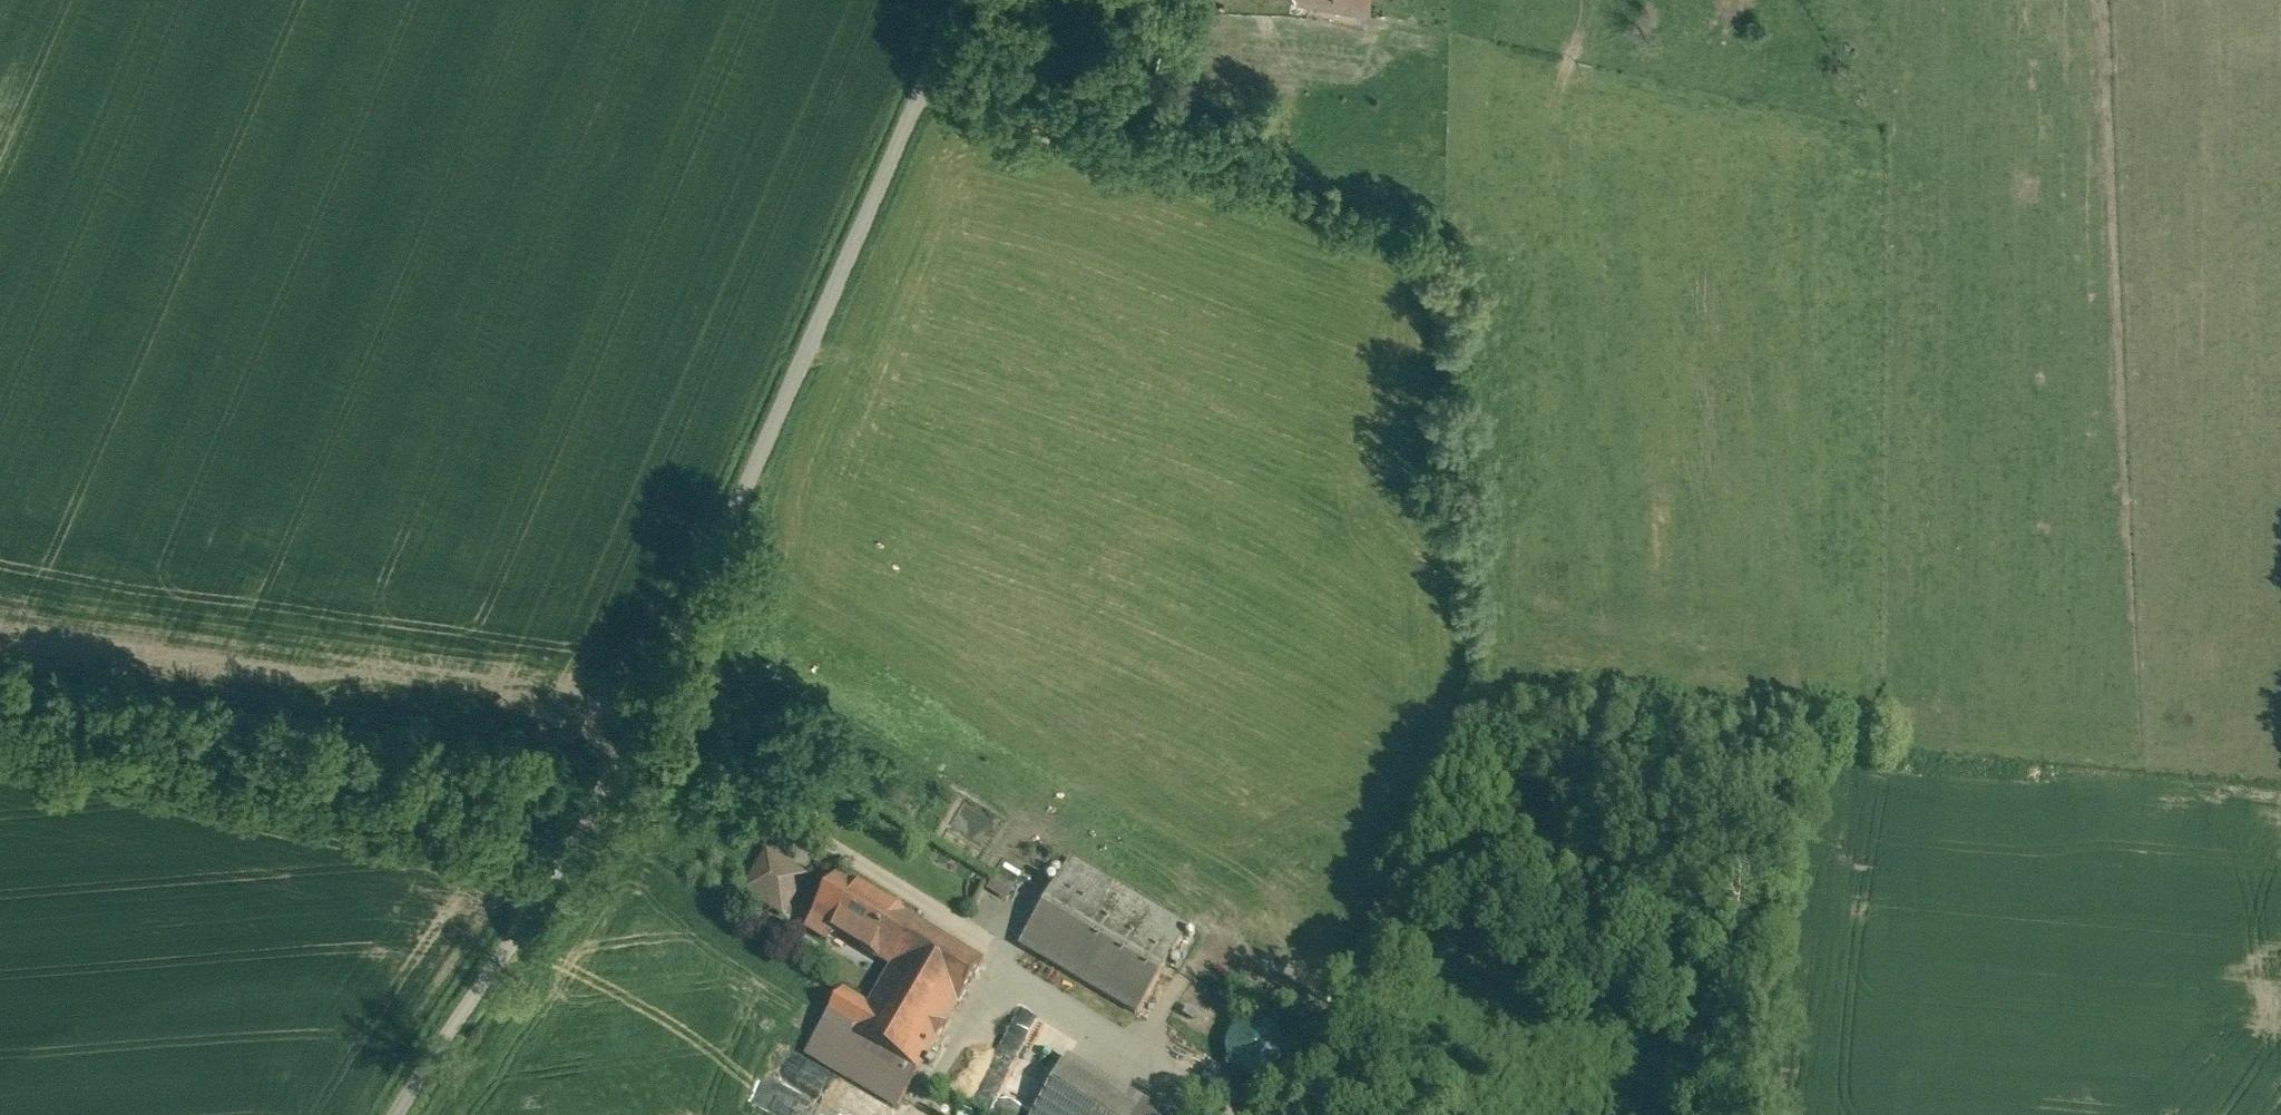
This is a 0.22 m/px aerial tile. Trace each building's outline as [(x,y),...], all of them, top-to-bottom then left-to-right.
[(1367,11),(1369,0),(1306,0),(1367,11)] [(805,876),(767,854),(744,892),(782,914),(805,876)] [(1187,930),(1070,860),(1019,946),(1137,1015),(1187,930)] [(983,963),(918,925),(918,924),(836,875),(805,928),(827,941),(833,932),(892,967),(869,1006),(842,990),(825,1019),(917,1074),(957,1005),(958,1006),(983,963)] [(993,875),(986,889),(1006,899),(1013,884),(993,875)] [(991,1112),(1032,1015),(1015,1008),(974,1106),(991,1112)] [(917,1074),(825,1019),(805,1053),(898,1107),(917,1074)] [(1253,1021),(1248,1022),(1245,1022),(1241,1024),(1238,1026),(1235,1028),(1232,1031),(1229,1035),(1227,1040),(1226,1043),(1225,1046),(1225,1051),(1226,1055),(1227,1058),(1227,1061),(1230,1066),(1233,1070),(1235,1072),(1238,1074),(1242,1076),(1246,1078),(1250,1078),(1255,1079),(1260,1078),(1264,1077),(1268,1075),(1271,1073),(1274,1070),(1277,1066),(1278,1065),(1280,1062),(1281,1059),(1282,1056),(1282,1053),(1283,1049),(1282,1044),(1281,1040),(1279,1036),(1278,1033),(1275,1030),(1273,1028),(1270,1026),(1266,1023),(1262,1022),(1258,1021),(1253,1021)] [(1066,1060),(1033,1114),(1160,1114),(1066,1060)]
